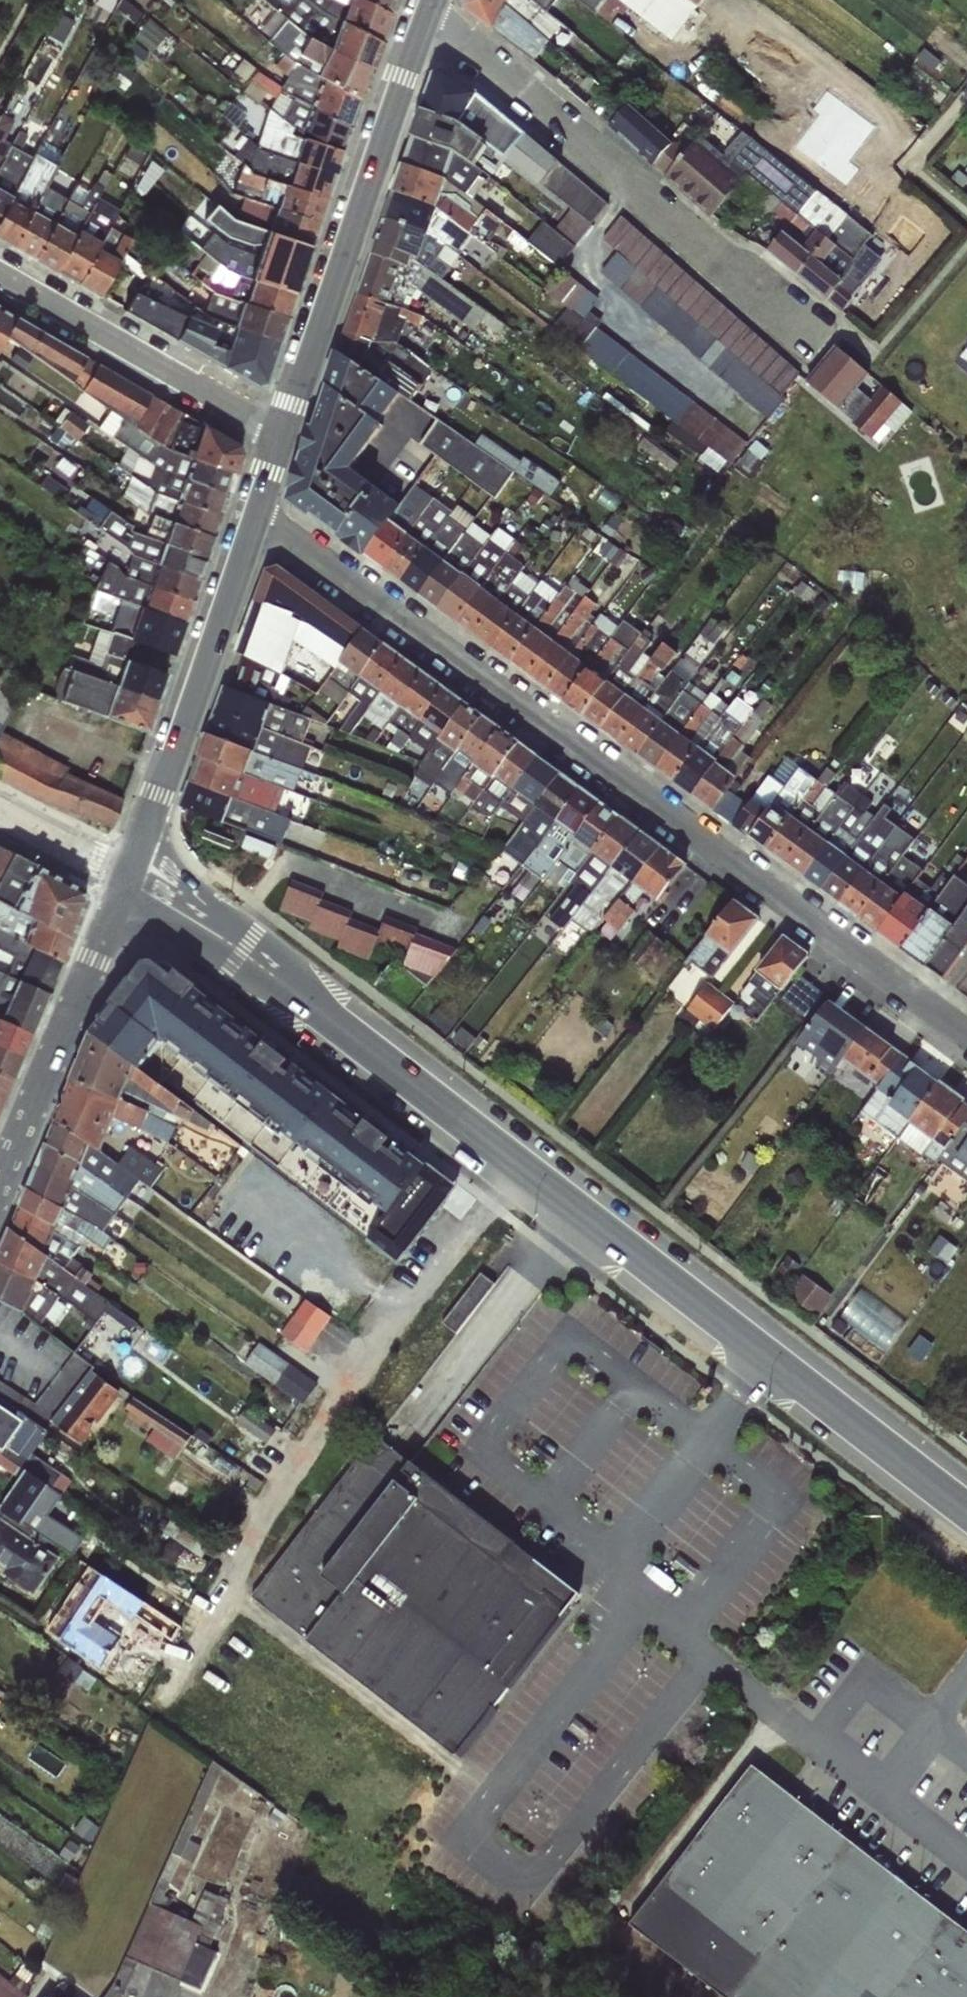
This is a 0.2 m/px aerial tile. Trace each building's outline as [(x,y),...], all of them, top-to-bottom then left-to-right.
[(290,16),(272,38),(289,52),(280,63),(288,70),(332,15),(340,21),(353,4),(348,0),(269,0),(290,16)] [(620,112),(599,92),(601,87),(572,61),(511,2),(507,0),(459,0),(461,8),(540,65),(610,126),(620,112)] [(572,61),(582,48),(556,31),(561,25),(538,0),(507,0),(511,2),(572,61)] [(561,25),(569,29),(578,18),(583,4),(578,0),(538,0),(561,25)] [(583,4),(596,14),(607,0),(578,0),(583,4)] [(681,47),(693,34),(681,29),(697,7),(688,0),(617,0),(681,47)] [(153,16),(138,35),(157,49),(171,29),(153,16)] [(314,34),(304,56),(325,66),(335,44),(314,34)] [(140,64),(153,52),(140,38),(127,51),(140,64)] [(654,164),(670,143),(627,106),(620,112),(610,126),(654,164)] [(12,144),(5,139),(13,120),(0,114),(0,165),(12,144)] [(775,239),(815,190),(742,131),(721,153),(700,134),(686,148),(676,139),(670,143),(654,164),(711,214),(731,194),(746,206),(743,213),(775,239)] [(0,165),(0,216),(32,159),(16,150),(23,135),(17,132),(12,144),(0,165)] [(511,156),(576,205),(559,227),(549,219),(532,241),(564,264),(615,197),(528,132),(511,156)] [(55,168),(61,157),(39,145),(32,159),(0,216),(0,240),(13,248),(55,168)] [(55,168),(13,248),(35,260),(53,222),(43,216),(67,175),(55,168)] [(55,272),(96,197),(109,175),(102,169),(87,190),(76,184),(53,222),(35,260),(55,272)] [(798,276),(830,240),(846,214),(815,190),(775,239),(768,251),(798,276)] [(96,197),(55,272),(77,284),(110,227),(118,209),(96,197)] [(622,250),(603,272),(770,412),(807,368),(624,215),(606,237),(622,250)] [(110,227),(77,284),(99,297),(131,240),(110,227)] [(830,240),(798,276),(839,309),(858,283),(885,237),(873,228),(852,259),(830,240)] [(727,471),(752,437),(588,316),(603,296),(569,271),(554,290),(574,305),(557,327),(678,416),(669,428),(727,471)] [(450,290),(444,308),(479,319),(485,301),(450,290)] [(124,311),(174,340),(187,318),(135,293),(124,311)] [(0,308),(0,347),(5,337),(15,317),(0,308)] [(41,332),(15,317),(5,337),(28,353),(41,332)] [(63,345),(41,332),(28,353),(49,367),(63,345)] [(862,387),(877,371),(844,342),(811,378),(854,416),(872,396),(862,387)] [(85,358),(63,345),(49,367),(70,382),(85,358)] [(283,510),(361,565),(437,461),(497,506),(519,478),(337,357),(283,510)] [(82,391),(110,409),(158,446),(235,474),(241,454),(237,445),(201,426),(98,363),(82,391)] [(856,418),(866,426),(895,391),(885,383),(856,418)] [(887,445),(917,408),(898,392),(867,429),(887,445)] [(227,494),(235,474),(158,446),(110,409),(97,428),(135,454),(162,471),(227,494)] [(57,436),(72,445),(88,420),(73,410),(57,436)] [(220,516),(227,494),(162,471),(135,454),(129,473),(156,494),(220,516)] [(122,496),(150,514),(213,537),(220,516),(156,494),(129,473),(122,496)] [(200,579),(206,559),(163,544),(129,532),(129,526),(92,497),(83,508),(79,505),(72,512),(132,556),(200,579)] [(206,559),(213,537),(150,514),(148,527),(166,532),(163,544),(206,559)] [(193,600),(200,579),(132,556),(124,578),(193,600)] [(186,620),(193,600),(124,578),(116,567),(112,566),(104,592),(186,620)] [(256,601),(278,606),(288,574),(278,567),(267,570),(256,601)] [(297,623),(286,660),(296,666),(289,679),(316,694),(363,630),(288,574),(278,606),(297,623)] [(238,652),(280,674),(286,660),(297,623),(278,606),(256,601),(238,652)] [(98,617),(97,630),(138,640),(146,615),(122,604),(115,624),(98,617)] [(69,654),(64,669),(159,699),(168,674),(132,659),(138,640),(97,630),(88,660),(69,654)] [(363,630),(316,694),(340,708),(343,701),(383,645),(363,630)] [(671,642),(658,658),(669,666),(682,651),(671,642)] [(383,645),(343,701),(353,708),(339,731),(349,734),(404,660),(383,645)] [(226,686),(288,710),(291,700),(274,689),(280,674),(238,652),(226,686)] [(404,660),(349,734),(374,744),(423,674),(404,660)] [(147,731),(159,699),(64,669),(54,696),(147,731)] [(423,674),(374,744),(398,753),(410,739),(445,690),(423,674)] [(217,713),(302,744),(310,719),(288,710),(226,686),(217,713)] [(19,698),(0,688),(0,733),(19,698)] [(445,690),(410,739),(429,751),(464,703),(445,690)] [(464,703),(429,751),(414,777),(423,781),(428,774),(445,772),(483,717),(464,703)] [(302,744),(217,713),(210,734),(282,762),(286,752),(305,758),(310,747),(302,744)] [(483,717),(445,772),(459,779),(498,729),(483,717)] [(498,729),(459,779),(450,796),(458,801),(464,795),(473,801),(519,744),(498,729)] [(1,733),(0,735),(0,776),(114,827),(131,790),(1,733)] [(282,762),(210,734),(206,734),(198,756),(285,790),(293,793),(301,770),(282,762)] [(492,817),(535,756),(519,744),(473,801),(469,808),(492,817)] [(285,790),(198,756),(189,782),(261,811),(275,815),(285,790)] [(535,756),(492,817),(520,827),(560,774),(535,756)] [(816,781),(766,850),(785,863),(835,794),(826,788),(836,774),(826,767),(816,781)] [(766,850),(816,781),(798,768),(784,787),(769,776),(733,826),(766,850)] [(560,774),(520,827),(503,848),(517,855),(523,848),(530,854),(581,789),(560,774)] [(261,811),(189,782),(181,807),(245,831),(253,813),(259,815),(261,811)] [(835,794),(785,863),(803,877),(862,796),(843,782),(835,794)] [(581,789),(530,854),(526,861),(536,869),(543,861),(551,867),(599,802),(581,789)] [(862,796),(803,877),(821,890),(871,821),(863,815),(872,803),(862,796)] [(599,802),(551,867),(546,877),(563,890),(569,883),(619,817),(599,802)] [(619,817),(569,883),(573,887),(549,919),(562,930),(571,921),(638,831),(619,817)] [(871,821),(821,890),(839,903),(889,834),(871,821)] [(889,834),(839,903),(858,917),(914,839),(895,825),(889,834)] [(638,831),(571,921),(590,935),(604,920),(660,847),(638,831)] [(914,839),(858,917),(879,932),(916,878),(921,871),(913,865),(930,842),(918,834),(914,839)] [(660,847),(604,920),(618,931),(634,910),(632,907),(643,892),(656,902),(686,866),(660,847)] [(901,949),(943,979),(966,946),(966,885),(955,877),(966,861),(956,854),(944,870),(954,877),(940,895),(901,949)] [(916,878),(879,932),(901,949),(940,895),(916,878)] [(295,879),(285,910),(303,916),(326,933),(333,935),(355,952),(378,959),(382,953),(400,958),(428,980),(438,983),(439,978),(462,949),(452,941),(412,929),(393,914),(384,926),(368,921),(347,905),(337,902),(314,885),(295,879)] [(691,956),(716,976),(766,917),(741,896),(691,956)] [(787,990),(816,953),(790,932),(761,970),(787,990)] [(3,1018),(21,978),(0,968),(0,1016),(3,1018)] [(810,1010),(825,990),(805,975),(790,995),(810,1010)] [(690,1008),(718,1029),(739,1001),(712,980),(690,1008)] [(801,1049),(839,1078),(875,1029),(837,1000),(801,1049)] [(184,1120),(141,1099),(131,1120),(174,1141),(184,1120)] [(58,1128),(53,1141),(70,1148),(75,1135),(58,1128)] [(0,1260),(0,1298),(49,1317),(65,1295),(92,1315),(102,1319),(115,1300),(97,1287),(70,1277),(65,1283),(48,1277),(69,1221),(55,1239),(67,1209),(109,1225),(122,1209),(121,1211),(144,1180),(160,1186),(167,1166),(137,1143),(125,1158),(77,1140),(69,1150),(48,1141),(18,1219),(13,1227),(0,1260)] [(961,1154),(951,1146),(943,1156),(966,1175),(966,1146),(961,1154)] [(483,1270),(450,1323),(464,1332),(497,1279),(483,1270)] [(809,1273),(794,1292),(822,1315),(838,1297),(809,1273)] [(892,1348),(912,1318),(865,1287),(845,1316),(892,1348)] [(310,1296),(285,1332),(312,1350),(337,1314),(310,1296)] [(250,1361),(306,1403),(322,1383),(265,1340),(250,1361)] [(56,1420),(86,1444),(128,1392),(98,1368),(56,1420)] [(138,1397),(128,1413),(156,1430),(150,1439),(180,1458),(196,1433),(138,1397)] [(63,1495),(73,1481),(34,1455),(47,1432),(26,1417),(24,1421),(0,1406),(0,1454),(25,1470),(63,1495)] [(249,1410),(243,1419),(270,1439),(277,1430),(249,1410)] [(578,1597),(375,1437),(251,1597),(458,1753),(578,1597)] [(25,1470),(0,1454),(0,1480),(12,1488),(25,1470)] [(12,1488),(0,1507),(0,1506),(0,1569),(1,1570),(0,1574),(34,1597),(59,1559),(43,1548),(48,1541),(47,1540),(72,1556),(83,1539),(49,1516),(63,1495),(25,1470),(12,1488)] [(87,1564),(77,1579),(99,1595),(133,1617),(144,1602),(87,1564)] [(64,1646),(99,1595),(77,1579),(41,1630),(64,1646)] [(186,1630),(144,1602),(133,1617),(130,1620),(175,1649),(186,1630)] [(207,1840),(195,1835),(227,1766),(216,1762),(176,1851),(198,1860),(207,1840)] [(664,1953),(787,1793),(752,1766),(629,1926),(664,1953)] [(787,1793),(664,1953),(704,1982),(827,1823),(787,1793)] [(827,1823),(704,1982),(723,1996),(812,1996),(902,1881),(827,1823)] [(902,1881),(812,1996),(929,1996),(966,1947),(966,1932),(902,1881)] [(156,1893),(132,1957),(207,1986),(222,1947),(214,1944),(233,1897),(209,1888),(200,1910),(156,1893)] [(929,1996),(966,1996),(966,1947),(929,1996)] [(146,1964),(132,1955),(119,1974),(96,1959),(80,1984),(99,1996),(124,1996),(146,1964)] [(28,1996),(22,1991),(0,1973),(0,1996),(28,1996)]
